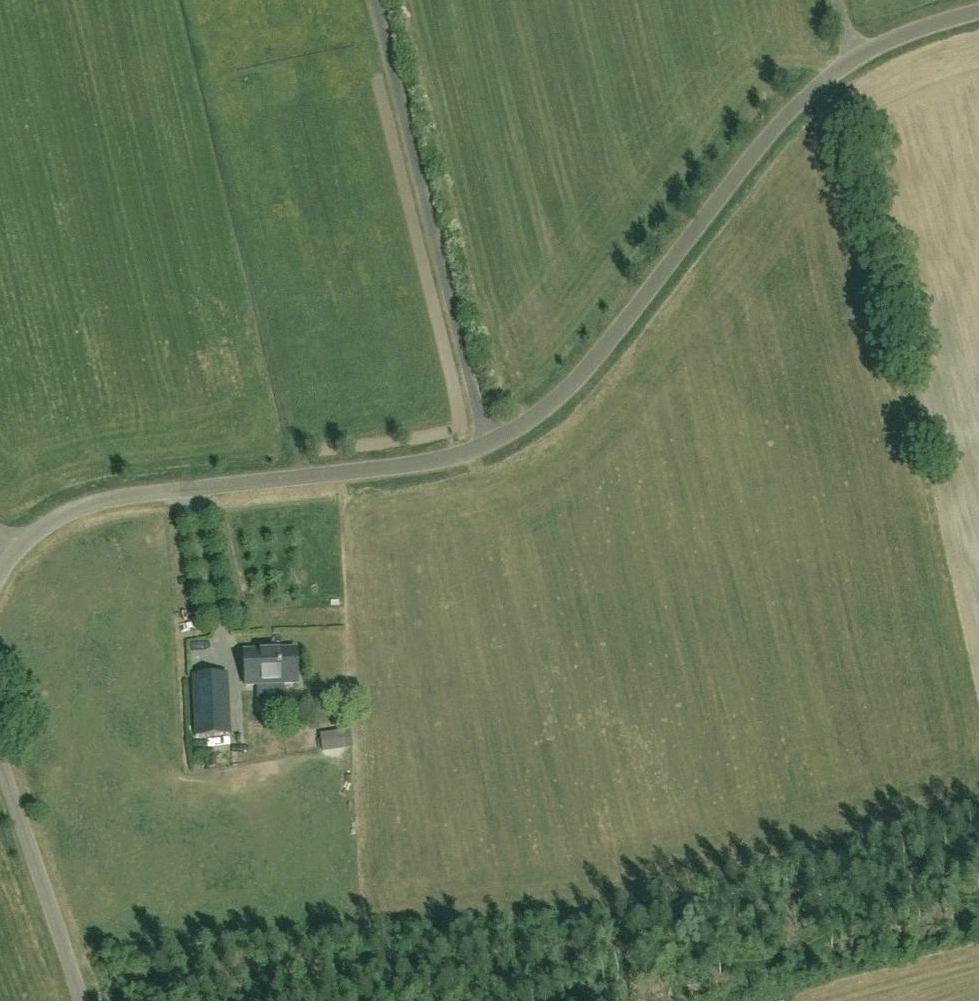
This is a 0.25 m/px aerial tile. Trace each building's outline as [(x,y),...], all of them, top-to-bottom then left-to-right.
[(296,650),(244,652),(246,686),(297,684),(296,650)] [(226,736),(223,676),(193,677),(196,737),(226,736)] [(323,753),(353,748),(351,731),(320,736),(323,753)]
